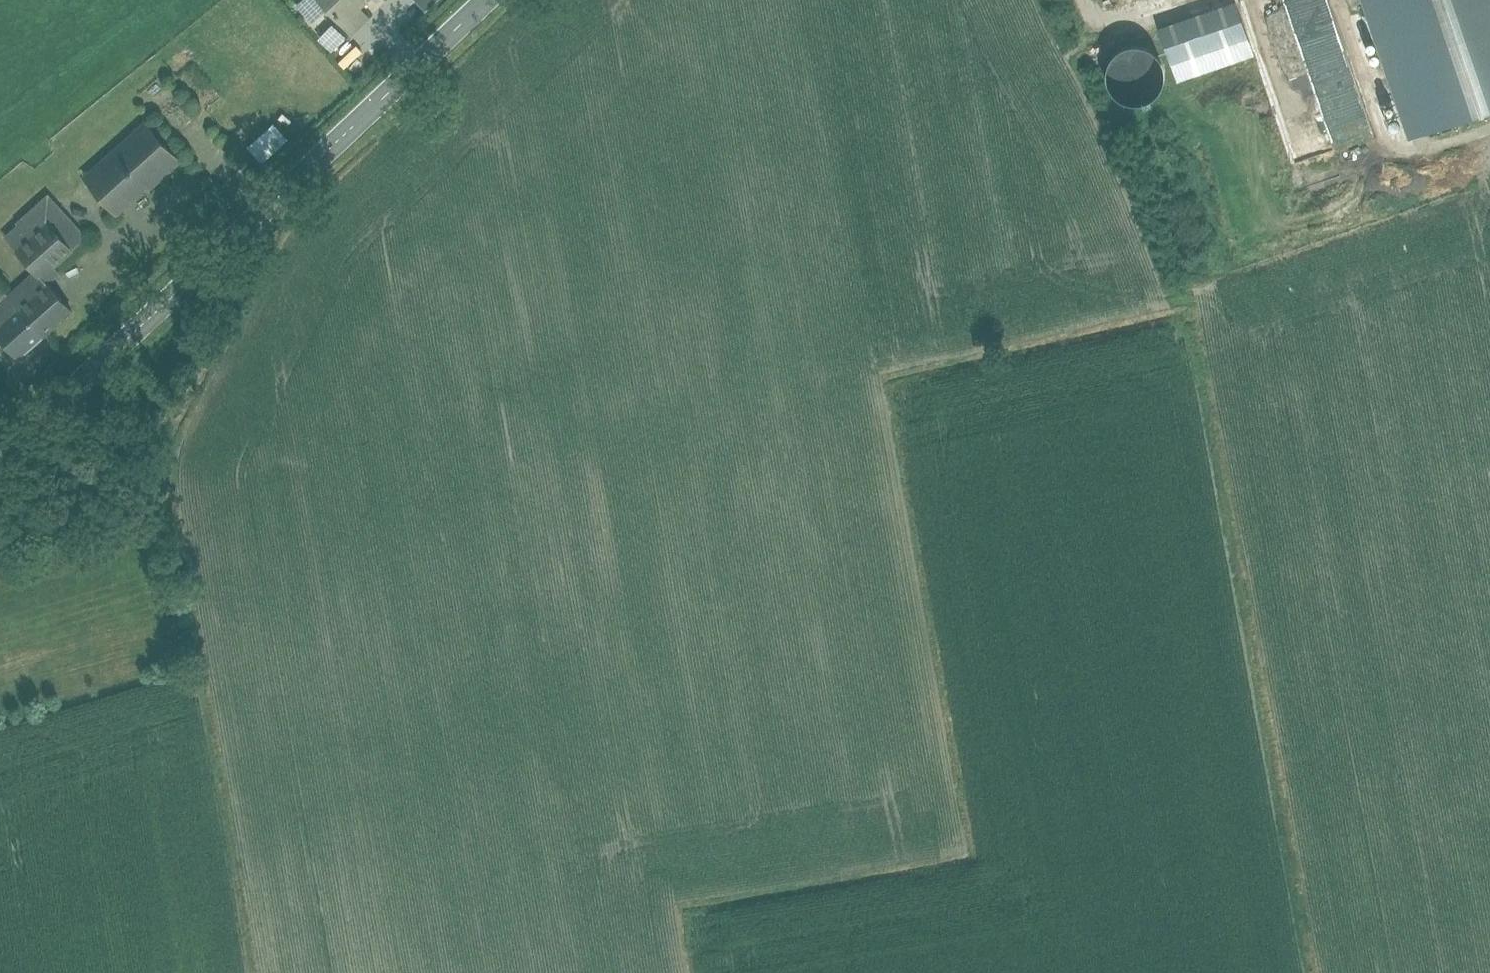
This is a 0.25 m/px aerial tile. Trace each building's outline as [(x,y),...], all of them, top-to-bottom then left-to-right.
[(367,0),(321,0),(342,23),(367,0)] [(445,14),(459,0),(430,0),(445,14)] [(1111,9),(1138,0),(1108,0),(1111,9)] [(1414,137),(1489,112),(1489,0),(1369,0),(1414,137)] [(1281,3),(1287,42),(1302,40),(1296,1),(1281,3)] [(1242,15),(1165,36),(1179,87),(1256,66),(1242,15)] [(1349,26),(1320,34),(1328,62),(1357,54),(1349,26)] [(337,44),(354,54),(364,37),(347,27),(337,44)] [(145,120),(85,171),(117,208),(177,157),(145,120)] [(40,277),(88,237),(52,193),(4,233),(40,277)] [(40,277),(0,309),(0,343),(14,359),(70,313),(40,277)]
